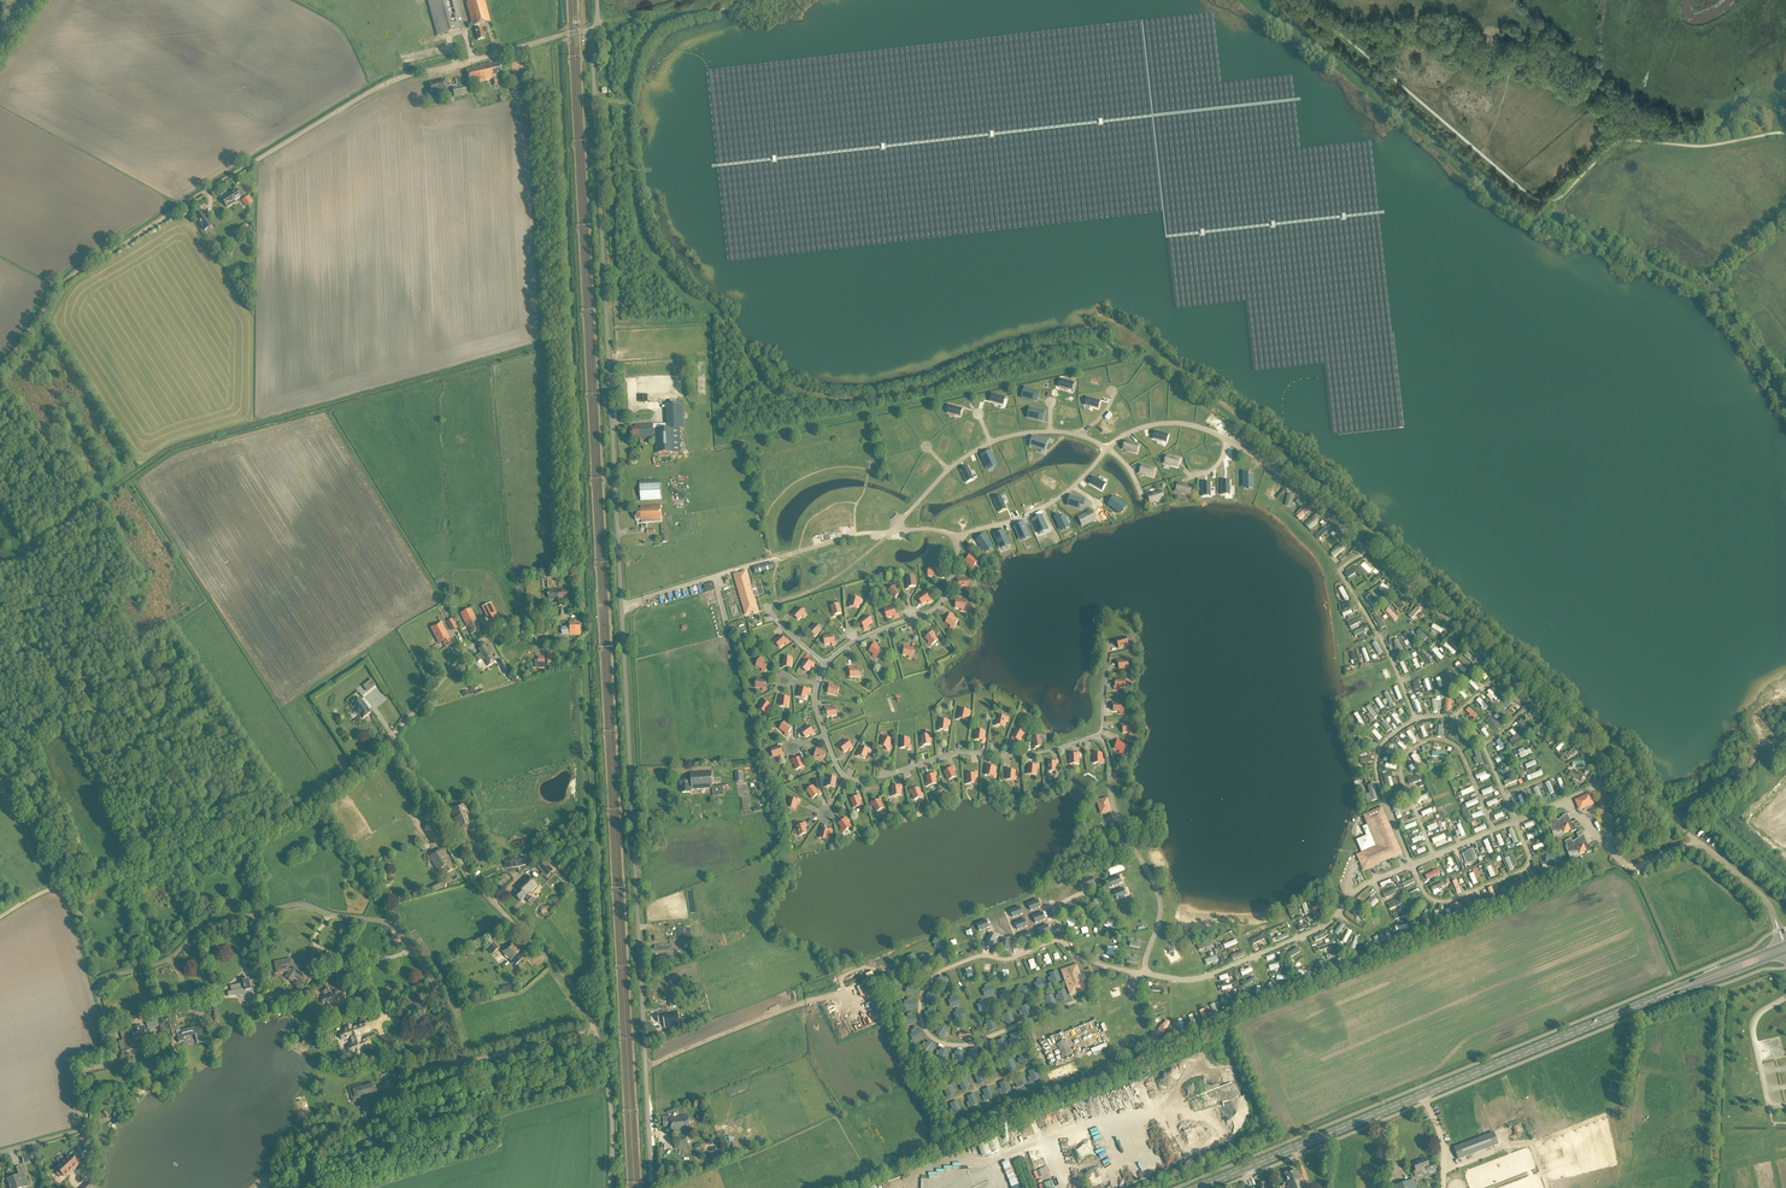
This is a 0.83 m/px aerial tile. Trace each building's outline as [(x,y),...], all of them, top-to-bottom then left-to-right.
[(463,28),(456,0),(427,0),(436,36),(463,28)] [(486,23),(491,22),(485,0),(481,0),(467,4),(473,27),(475,26),(478,40),(486,38),(483,29),(481,29),(480,25),(486,23)] [(470,85),(492,79),(493,85),(496,84),(495,79),(497,78),(496,76),(503,75),(500,63),(494,65),(491,64),(466,70),(470,85)] [(459,86),(452,87),(454,98),(467,95),(465,85),(463,86),(461,79),(457,80),(459,86)] [(444,80),(426,84),(429,96),(446,92),(444,80)] [(234,202),(241,198),(236,190),(222,200),(227,209),(235,204),(234,202)] [(249,196),(242,200),(246,207),(253,202),(249,196)] [(204,233),(213,227),(209,222),(203,213),(202,213),(195,218),(195,219),(201,227),(204,233)] [(644,403),(671,401),(671,404),(667,405),(668,429),(653,429),(653,425),(636,426),(636,429),(631,429),(631,438),(636,438),(636,439),(638,439),(638,445),(642,445),(642,439),(656,438),(656,453),(675,453),(681,452),(680,429),(685,429),(684,400),(680,401),(678,358),(670,358),(670,359),(642,360),(644,403)] [(1059,379),(1056,389),(1072,394),(1076,384),(1059,379)] [(1037,403),(1040,392),(1024,388),(1021,398),(1037,403)] [(992,394),(990,402),(1002,405),(1004,397),(992,394)] [(1085,406),(1096,409),(1098,409),(1101,401),(1087,398),(1085,405),(1085,406)] [(959,417),(961,409),(950,406),(947,414),(959,417)] [(1043,422),(1046,411),(1030,407),(1027,418),(1043,422)] [(1155,431),(1152,439),(1166,443),(1168,435),(1155,431)] [(1045,452),(1048,441),(1033,436),(1029,447),(1045,452)] [(1128,443),(1125,442),(1123,450),(1137,454),(1139,446),(1130,444),(1130,443),(1128,442),(1128,443)] [(991,451),(981,455),(987,470),(998,465),(991,451)] [(1164,464),(1178,468),(1181,461),(1171,458),(1172,457),(1169,457),(1167,457),(1164,464)] [(1144,467),(1141,466),(1139,474),(1154,477),(1156,470),(1146,467),(1146,466),(1144,466),(1144,467)] [(968,467),(961,471),(967,484),(974,480),(968,467)] [(1247,473),(1243,474),(1243,487),(1248,487),(1248,489),(1253,489),(1252,477),(1247,477),(1247,473)] [(1102,491),(1106,484),(1094,477),(1090,484),(1102,491)] [(1230,495),(1230,481),(1222,481),(1222,495),(1230,495)] [(1272,489),(1275,491),(1278,487),(1270,482),(1262,494),(1267,497),(1272,489)] [(1202,483),(1202,497),(1211,497),(1211,483),(1202,483)] [(660,484),(640,485),(640,501),(661,500),(660,484)] [(1181,485),(1178,484),(1176,492),(1190,496),(1192,488),(1183,486),(1183,485),(1181,484),(1181,485)] [(1150,495),(1148,496),(1150,504),(1164,499),(1162,492),(1153,495),(1152,494),(1150,495)] [(1001,497),(993,500),(999,513),(1006,510),(1001,497)] [(1085,501),(1082,500),(1072,497),(1071,502),(1069,501),(1068,506),(1079,509),(1081,504),(1084,505),(1085,501)] [(1114,497),(1109,504),(1120,515),(1126,508),(1114,497)] [(642,524),(647,523),(662,522),(661,506),(641,507),(641,509),(635,510),(636,521),(642,521),(642,524)] [(1095,513),(1079,518),(1082,527),(1098,522),(1095,513)] [(1034,523),(1038,532),(1039,534),(1044,532),(1043,530),(1048,528),(1044,519),(1042,516),(1038,518),(1039,521),(1034,523)] [(1059,516),(1055,518),(1060,530),(1065,528),(1066,530),(1070,528),(1065,517),(1060,519),(1059,516)] [(1306,526),(1310,530),(1318,521),(1314,517),(1306,526)] [(1024,523),(1014,527),(1020,542),(1031,537),(1024,523)] [(1325,528),(1315,535),(1318,539),(1328,532),(1325,528)] [(1004,531),(994,535),(1000,550),(1010,545),(1004,531)] [(987,537),(978,540),(985,557),(993,554),(987,537)] [(971,570),(977,562),(972,558),(973,556),(970,554),(968,556),(969,557),(965,563),(970,566),(969,568),(971,570)] [(755,575),(774,570),(773,564),(754,569),(755,575)] [(1345,574),(1348,579),(1356,573),(1360,578),(1363,576),(1357,566),(1345,574)] [(939,579),(939,576),(937,576),(938,569),(929,568),(928,576),(935,577),(935,579),(939,579)] [(746,616),(757,612),(746,572),(734,575),(746,616)] [(909,588),(916,587),(914,577),(907,578),(908,585),(906,586),(906,589),(909,589),(909,588)] [(965,590),(969,590),(968,580),(961,580),(961,578),(957,579),(957,582),(959,581),(959,588),(965,588),(965,590)] [(704,586),(706,593),(715,590),(713,583),(704,586)] [(1381,584),(1379,591),(1387,594),(1389,587),(1381,584)] [(895,598),(901,594),(897,589),(898,588),(896,585),(888,592),(893,597),(891,598),(894,601),(896,599),(895,598)] [(1344,602),(1349,600),(1343,586),(1339,588),(1344,602)] [(689,588),(670,591),(671,596),(690,593),(689,588)] [(548,601),(568,600),(568,591),(564,591),(564,589),(548,590),(548,601)] [(448,591),(444,593),(451,604),(455,602),(453,598),(454,598),(450,591),(448,591)] [(928,603),(931,601),(925,593),(920,597),(919,595),(915,597),(917,600),(918,599),(922,605),(927,601),(928,603)] [(1369,594),(1365,598),(1373,607),(1377,603),(1369,594)] [(1401,610),(1405,606),(1395,595),(1391,599),(1401,610)] [(861,603),(862,600),(852,598),(851,605),(849,604),(848,608),(851,608),(851,607),(858,609),(859,603),(861,603)] [(965,612),(966,602),(959,601),(959,599),(955,599),(955,602),(956,602),(956,608),(962,609),(961,611),(965,612)] [(576,602),(569,603),(569,611),(577,610),(576,602)] [(1390,602),(1384,607),(1387,610),(1393,606),(1390,602)] [(835,615),(841,613),(839,604),(831,607),(833,614),(831,614),(832,618),(835,617),(835,615)] [(804,617),(806,615),(799,608),(794,613),(793,612),(790,614),(793,617),(794,616),(798,620),(803,616),(804,617)] [(894,618),(898,617),(897,614),(896,614),(894,608),(888,610),(887,608),(884,609),(887,618),(894,616),(894,618)] [(1394,621),(1398,618),(1389,608),(1385,611),(1394,621)] [(478,628),(480,627),(471,609),(461,614),(471,635),(480,631),(478,628)] [(1352,610),(1342,613),(1343,617),(1347,616),(1348,619),(1354,617),(1352,610)] [(953,630),(958,621),(952,618),(953,616),(950,614),(948,616),(950,617),(946,623),(951,626),(950,628),(953,630)] [(867,627),(872,623),(867,616),(860,622),(864,627),(863,628),(865,631),(868,628),(867,627)] [(1381,628),(1386,626),(1380,616),(1375,619),(1381,628)] [(453,630),(458,628),(453,618),(448,620),(453,630)] [(441,623),(431,628),(439,644),(443,641),(444,643),(443,644),(446,648),(453,644),(450,640),(450,641),(449,639),(450,638),(448,635),(447,636),(446,634),(447,633),(441,623)] [(566,628),(562,629),(562,634),(568,635),(570,635),(570,636),(580,635),(580,631),(580,624),(577,625),(577,623),(569,623),(569,626),(568,626),(566,626),(566,628)] [(815,637),(822,630),(816,625),(811,630),(810,628),(807,631),(809,633),(810,632),(815,637)] [(930,647),(938,641),(933,635),(935,634),(933,631),(930,633),(931,634),(926,638),(929,643),(928,644),(930,647)] [(786,645),(789,642),(787,640),(786,641),(781,636),(777,640),(775,639),(773,641),(780,648),(785,643),(786,645)] [(832,646),(836,645),(836,642),(834,642),(833,636),(824,637),(825,645),(832,644),(832,646)] [(1119,649),(1128,646),(1126,638),(1117,640),(1119,649)] [(1399,638),(1394,640),(1399,652),(1403,650),(1399,638)] [(1372,644),(1378,656),(1383,653),(1377,641),(1372,644)] [(1443,646),(1453,656),(1457,652),(1447,642),(1443,646)] [(875,659),(882,651),(876,647),(877,645),(874,643),(872,645),(874,646),(869,651),(874,655),(873,657),(875,659)] [(912,659),(914,649),(907,648),(908,646),(904,645),(903,648),(905,649),(903,655),(909,656),(909,658),(912,659)] [(479,650),(481,653),(474,658),(477,664),(483,659),(488,667),(496,662),(489,652),(490,652),(488,650),(485,646),(479,650)] [(547,652),(547,662),(556,662),(556,652),(547,652)] [(1355,652),(1350,653),(1354,667),(1359,665),(1355,652)] [(765,670),(768,664),(763,661),(764,659),(761,658),(756,666),(763,670),(762,671),(765,673),(766,670),(765,670)] [(791,668),(792,659),(784,658),(783,665),(781,665),(781,669),(784,669),(784,667),(791,668)] [(1119,669),(1129,668),(1128,660),(1121,661),(1120,659),(1117,660),(1117,663),(1118,663),(1119,669)] [(499,663),(505,675),(506,674),(509,679),(512,677),(511,675),(510,675),(509,673),(509,672),(503,660),(499,663)] [(813,668),(815,665),(812,663),(812,664),(806,660),(801,667),(807,672),(811,666),(813,668)] [(1403,661),(1399,663),(1404,674),(1408,672),(1403,661)] [(1464,674),(1467,671),(1458,663),(1455,666),(1464,674)] [(851,677),(860,677),(860,669),(853,669),(853,667),(849,667),(849,670),(850,670),(851,677)] [(1447,672),(1452,684),(1457,681),(1452,670),(1447,672)] [(1485,680),(1487,678),(1479,671),(1477,673),(1485,680)] [(1436,679),(1439,688),(1444,686),(1440,677),(1436,679)] [(766,691),(767,688),(765,688),(766,681),(760,681),(760,679),(757,678),(756,688),(763,689),(763,691),(766,691)] [(1125,688),(1125,678),(1122,678),(1122,680),(1116,680),(1116,687),(1114,687),(1114,690),(1118,690),(1118,688),(1125,688)] [(371,680),(363,687),(367,692),(376,686),(371,680)] [(1412,683),(1416,695),(1421,693),(1417,681),(1412,683)] [(837,696),(839,689),(832,687),(833,685),(829,684),(829,687),(830,687),(828,694),(837,696)] [(1399,700),(1403,699),(1397,686),(1393,687),(1399,700)] [(809,693),(810,690),(808,689),(807,690),(801,688),(799,694),(797,694),(796,697),(806,700),(808,693),(809,693)] [(1384,693),(1388,704),(1393,703),(1389,691),(1384,693)] [(788,708),(789,698),(782,698),(782,696),(779,696),(779,700),(781,700),(780,707),(788,708)] [(1378,697),(1375,700),(1380,710),(1384,708),(1378,697)] [(1485,711),(1489,707),(1479,697),(1475,701),(1485,711)] [(369,709),(360,698),(350,706),(362,720),(371,713),(368,709),(369,709)] [(767,711),(771,706),(765,702),(766,701),(763,699),(761,702),(763,703),(759,709),(767,715),(769,712),(767,711)] [(1120,714),(1123,714),(1123,704),(1116,704),(1116,702),(1112,702),(1112,705),(1114,705),(1114,712),(1120,712),(1120,714)] [(1369,704),(1366,707),(1373,716),(1376,714),(1369,704)] [(828,717),(837,716),(836,708),(829,709),(829,707),(825,708),(825,711),(827,710),(828,717)] [(1465,711),(1475,719),(1478,715),(1469,707),(1465,711)] [(970,715),(971,712),(961,709),(959,716),(958,716),(957,719),(960,720),(960,719),(967,720),(968,714),(970,715)] [(1357,712),(1353,715),(1361,727),(1365,725),(1357,712)] [(1391,716),(1398,725),(1401,722),(1394,713),(1391,716)] [(1007,721),(1008,718),(998,716),(997,723),(995,722),(994,726),(997,727),(997,725),(1004,727),(1005,721),(1007,721)] [(1497,729),(1501,726),(1495,719),(1491,722),(1497,729)] [(788,734),(792,728),(787,725),(788,723),(786,721),(780,729),(786,733),(785,735),(788,737),(789,735),(788,734)] [(950,725),(950,722),(940,721),(940,728),(938,727),(937,731),(940,731),(940,730),(947,731),(948,725),(950,725)] [(1528,731),(1531,727),(1524,721),(1520,725),(1528,731)] [(1129,735),(1133,735),(1132,725),(1125,725),(1125,723),(1121,724),(1121,727),(1123,726),(1123,733),(1129,733),(1129,735)] [(812,736),(815,734),(809,726),(803,730),(802,729),(799,731),(801,734),(802,733),(806,738),(811,735),(812,736)] [(1540,736),(1546,729),(1543,727),(1537,733),(1540,736)] [(1468,741),(1471,738),(1461,729),(1459,732),(1468,741)] [(1514,737),(1509,740),(1513,745),(1521,739),(1512,729),(1509,731),(1514,737)] [(985,743),(985,739),(983,739),(984,732),(974,730),(974,734),(976,734),(975,740),(982,741),(982,742),(985,743)] [(1024,737),(1026,735),(1017,730),(1014,736),(1012,735),(1010,738),(1013,740),(1013,738),(1019,742),(1022,736),(1024,737)] [(1412,744),(1417,742),(1410,730),(1406,733),(1412,744)] [(1552,743),(1558,735),(1554,733),(1549,740),(1552,743)] [(930,739),(932,739),(931,735),(921,737),(922,744),(920,744),(921,748),(924,747),(924,746),(930,745),(930,739)] [(889,751),(890,748),(888,747),(892,741),(883,736),(881,739),(883,740),(880,746),(887,749),(886,750),(889,751)] [(1035,748),(1042,747),(1040,737),(1032,739),(1034,746),(1032,746),(1033,750),(1036,749),(1035,748)] [(1371,742),(1372,740),(1367,738),(1365,744),(1375,749),(1377,744),(1371,742)] [(911,750),(911,746),(909,746),(909,739),(901,739),(901,748),(908,748),(908,750),(911,750)] [(1122,755),(1126,746),(1120,743),(1121,741),(1118,739),(1116,742),(1118,743),(1115,749),(1120,752),(1119,753),(1122,755)] [(1501,750),(1505,748),(1500,739),(1496,741),(1501,750)] [(1564,740),(1556,749),(1559,752),(1567,744),(1564,740)] [(850,750),(853,748),(847,741),(841,745),(840,743),(837,746),(839,748),(840,747),(844,752),(849,749),(850,750)] [(1400,741),(1397,744),(1404,750),(1407,747),(1400,741)] [(781,757),(784,756),(783,753),(782,754),(780,747),(771,749),(773,757),(780,755),(781,757)] [(870,754),(871,751),(862,747),(859,754),(857,753),(856,756),(859,758),(859,756),(865,759),(868,753),(870,754)] [(823,762),(826,754),(819,752),(820,750),(816,748),(815,751),(817,752),(814,758),(823,762)] [(1530,749),(1523,752),(1522,750),(1518,751),(1521,758),(1532,753),(1530,749)] [(1567,760),(1576,752),(1573,749),(1564,757),(1567,760)] [(1479,750),(1475,751),(1479,765),(1483,764),(1479,750)] [(1078,757),(1080,757),(1080,753),(1077,753),(1077,755),(1070,755),(1070,761),(1068,761),(1068,764),(1078,764),(1078,757)] [(1094,764),(1104,763),(1104,760),(1102,760),(1102,754),(1095,754),(1095,753),(1092,753),(1092,757),(1094,757),(1094,764)] [(1411,756),(1418,768),(1422,766),(1416,753),(1411,756)] [(1505,755),(1495,760),(1497,764),(1507,759),(1505,755)] [(796,770),(804,767),(801,759),(794,761),(794,759),(791,761),(792,764),(794,763),(796,770)] [(1527,769),(1537,765),(1535,760),(1525,764),(1527,769)] [(1056,765),(1058,765),(1058,761),(1055,761),(1055,763),(1048,763),(1048,769),(1046,769),(1046,772),(1056,772),(1056,765)] [(1456,768),(1453,769),(1451,763),(1446,766),(1452,779),(1460,776),(1456,768)] [(995,777),(996,774),(994,774),(995,768),(989,766),(989,765),(986,764),(985,768),(987,768),(986,775),(995,777)] [(250,765),(243,769),(247,778),(255,774),(250,765)] [(1039,769),(1039,765),(1036,765),(1036,766),(1029,765),(1028,771),(1026,771),(1026,774),(1036,775),(1037,768),(1039,769)] [(952,771),(954,770),(952,767),(950,768),(950,769),(944,772),(949,781),(956,777),(952,771)] [(1017,781),(1017,778),(1015,777),(1015,771),(1009,771),(1009,769),(1006,769),(1005,773),(1007,773),(1007,780),(1017,781)] [(1390,783),(1388,777),(1393,776),(1391,771),(1382,774),(1387,790),(1391,789),(1390,783)] [(713,789),(713,796),(724,796),(724,793),(731,792),(731,786),(723,787),(723,786),(713,787),(712,772),(691,774),(692,781),(680,782),(680,787),(682,787),(683,794),(691,794),(691,791),(713,789)] [(1528,776),(1529,780),(1541,775),(1539,772),(1528,776)] [(1568,776),(1578,781),(1580,777),(1570,772),(1568,776)] [(935,777),(937,777),(936,773),(933,774),(933,775),(926,777),(928,783),(926,783),(927,786),(936,784),(935,777)] [(975,777),(977,777),(977,773),(974,773),(974,774),(967,775),(968,781),(965,781),(966,784),(976,784),(975,777)] [(1407,780),(1409,785),(1421,780),(1420,776),(1407,780)] [(1516,776),(1504,782),(1505,786),(1518,781),(1516,776)] [(835,788),(836,779),(829,777),(827,784),(825,784),(825,787),(828,788),(828,786),(835,788)] [(1545,783),(1550,795),(1555,793),(1550,781),(1545,783)] [(1368,785),(1371,801),(1377,800),(1374,784),(1368,785)] [(900,789),(902,789),(901,785),(898,785),(899,787),(892,787),(893,793),(890,794),(891,797),(901,796),(900,789)] [(819,796),(821,794),(819,791),(817,792),(813,787),(807,792),(813,799),(818,795),(819,796)] [(1462,796),(1474,791),(1472,787),(1460,792),(1462,796)] [(914,800),(924,797),(923,794),(921,795),(919,789),(912,791),(912,789),(909,790),(910,794),(912,793),(914,800)] [(1521,806),(1529,803),(1526,793),(1518,795),(1521,806)] [(859,799),(861,799),(860,795),(857,796),(857,798),(851,800),(854,809),(861,806),(859,799)] [(1590,808),(1589,806),(1591,804),(1588,796),(1577,801),(1580,809),(1583,808),(1584,811),(1590,808)] [(1467,808),(1479,803),(1477,798),(1465,804),(1467,808)] [(799,804),(800,800),(797,799),(797,801),(790,799),(789,805),(786,804),(786,807),(795,810),(797,803),(799,804)] [(1102,813),(1110,811),(1107,799),(1099,802),(1102,813)] [(877,812),(884,809),(879,800),(873,804),(873,802),(870,804),(872,807),(874,806),(877,812)] [(450,809),(459,831),(471,826),(466,815),(467,814),(466,811),(464,811),(462,805),(450,809)] [(1359,857),(1364,868),(1399,853),(1381,811),(1364,818),(1367,826),(1363,828),(1367,836),(1357,841),(1363,855),(1359,857)] [(1495,820),(1504,817),(1502,812),(1493,816),(1495,820)] [(842,833),(851,828),(847,822),(848,821),(846,818),(844,819),(845,821),(839,824),(842,829),(841,830),(842,833)] [(1565,821),(1563,818),(1560,819),(1560,820),(1557,821),(1556,818),(1549,821),(1551,826),(1550,826),(1552,832),(1556,831),(1557,833),(1562,830),(1563,834),(1570,832),(1571,833),(1577,831),(1573,823),(1570,824),(1568,820),(1565,821)] [(1429,831),(1442,826),(1440,821),(1427,826),(1429,831)] [(805,827),(807,826),(805,823),(803,824),(803,825),(797,827),(799,836),(807,834),(805,827)] [(434,844),(441,839),(431,824),(424,828),(434,844)] [(1475,833),(1487,829),(1485,825),(1473,830),(1475,833)] [(1513,843),(1518,842),(1513,828),(1508,830),(1513,843)] [(831,834),(832,830),(829,830),(829,831),(822,829),(821,835),(819,835),(818,838),(828,840),(829,834),(831,834)] [(1528,840),(1539,836),(1537,831),(1527,835),(1528,840)] [(1499,846),(1504,845),(1501,834),(1496,836),(1499,846)] [(1488,854),(1493,852),(1488,839),(1483,841),(1488,854)] [(1580,842),(1579,839),(1576,840),(1576,841),(1573,842),(1572,839),(1565,842),(1567,846),(1566,847),(1568,853),(1572,852),(1572,853),(1577,851),(1579,855),(1586,852),(1587,854),(1592,851),(1589,844),(1586,845),(1584,841),(1580,842)] [(567,847),(561,849),(563,855),(569,854),(567,847)] [(445,875),(454,870),(442,850),(429,857),(438,872),(442,869),(445,875)] [(1472,867),(1470,863),(1475,861),(1470,850),(1462,853),(1468,868),(1472,867)] [(1514,869),(1513,866),(1516,865),(1512,855),(1504,858),(1510,871),(1514,869)] [(1547,863),(1555,863),(1556,855),(1547,855),(1547,863)] [(516,860),(506,861),(507,869),(517,868),(525,865),(523,858),(516,860)] [(544,862),(538,868),(546,877),(553,871),(550,868),(548,865),(552,861),(551,860),(544,862)] [(1122,860),(1104,868),(1109,876),(1127,870),(1122,860)] [(1491,878),(1496,876),(1492,865),(1487,867),(1491,878)] [(1427,880),(1441,874),(1438,869),(1424,875),(1427,880)] [(1530,872),(1534,879),(1539,877),(1535,869),(1530,872)] [(527,876),(522,880),(516,886),(519,890),(514,895),(521,902),(525,898),(527,900),(526,901),(529,904),(533,900),(530,897),(528,895),(530,894),(538,887),(527,876)] [(1094,888),(1099,887),(1096,879),(1091,881),(1094,888)] [(1402,882),(1404,887),(1416,884),(1414,879),(1402,882)] [(1439,889),(1445,887),(1442,882),(1431,887),(1434,895),(1440,892),(1439,889)] [(1492,886),(1488,888),(1492,901),(1496,899),(1492,886)] [(1407,892),(1409,897),(1419,893),(1417,888),(1407,892)] [(1367,904),(1376,896),(1372,892),(1363,900),(1367,904)] [(1098,894),(1087,898),(1091,907),(1109,909),(1104,894),(1098,894)] [(1131,897),(1112,902),(1117,914),(1134,907),(1131,897)] [(1087,898),(1074,903),(1082,925),(1093,919),(1094,915),(1091,907),(1087,898)] [(1414,909),(1425,903),(1422,899),(1411,905),(1414,909)] [(1459,902),(1453,904),(1457,915),(1463,913),(1459,902)] [(1074,903),(1058,909),(1066,933),(1082,925),(1074,903)] [(1306,915),(1311,913),(1306,903),(1301,905),(1306,915)] [(1380,904),(1369,911),(1371,914),(1382,908),(1380,904)] [(1135,911),(1120,920),(1126,928),(1140,919),(1135,911)] [(1113,916),(1099,923),(1104,931),(1116,928),(1113,916)] [(1142,919),(1140,930),(1150,930),(1151,918),(1142,919)] [(985,920),(960,928),(966,943),(989,934),(988,931),(985,920)] [(1341,922),(1334,933),(1339,936),(1346,925),(1341,922)] [(1310,928),(1308,923),(1304,925),(1303,923),(1298,925),(1300,932),(1310,928)] [(960,928),(942,934),(948,950),(966,943),(960,928)] [(675,937),(669,937),(669,941),(691,939),(690,929),(677,930),(677,933),(675,934),(675,937)] [(1348,929),(1344,937),(1348,939),(1352,932),(1348,929)] [(1277,936),(1279,941),(1289,937),(1287,932),(1277,936)] [(1105,935),(1104,944),(1120,946),(1122,933),(1105,935)] [(989,934),(966,943),(971,958),(992,950),(991,942),(989,934)] [(1253,945),(1264,940),(1262,935),(1251,940),(1253,945)] [(1356,935),(1351,948),(1356,950),(1361,937),(1356,935)] [(1225,949),(1238,944),(1236,939),(1223,944),(1225,949)] [(521,957),(524,953),(512,941),(502,952),(513,964),(514,963),(516,965),(523,959),(521,957)] [(1087,941),(1077,952),(1091,959),(1095,945),(1087,941)] [(1201,950),(1211,946),(1209,942),(1199,947),(1201,950)] [(493,943),(486,949),(492,955),(498,949),(493,943)] [(966,943),(948,950),(953,964),(971,958),(966,943)] [(1319,952),(1333,947),(1331,943),(1317,948),(1319,952)] [(1104,944),(1102,959),(1117,963),(1120,946),(1104,944)] [(678,952),(673,952),(672,945),(655,946),(655,950),(653,951),(653,960),(663,960),(673,960),(673,958),(678,958),(678,952)] [(1286,953),(1289,958),(1301,952),(1298,947),(1286,953)] [(1231,956),(1233,961),(1245,955),(1243,951),(1231,956)] [(338,952),(327,952),(327,961),(338,961),(338,952)] [(937,958),(944,963),(949,957),(942,952),(937,958)] [(925,966),(932,963),(929,956),(922,959),(925,966)] [(1206,965),(1218,961),(1217,956),(1205,960),(1206,965)] [(304,982),(310,974),(301,968),(304,964),(298,960),(296,964),(290,960),(275,963),(277,973),(288,971),(290,973),(286,978),(292,982),(295,976),(304,982)] [(1244,970),(1243,968),(1240,970),(1242,976),(1253,971),(1251,967),(1244,970)] [(1075,968),(1064,972),(1072,993),(1083,989),(1075,968)] [(1050,974),(1052,982),(1060,979),(1057,971),(1050,974)] [(938,979),(944,986),(948,984),(942,976),(938,979)] [(1247,981),(1245,979),(1240,982),(1244,989),(1256,981),(1254,976),(1247,981)] [(1042,980),(1035,983),(1038,991),(1045,988),(1042,980)] [(250,998),(251,997),(253,997),(253,981),(242,981),(243,983),(230,987),(232,992),(228,992),(228,997),(238,997),(239,998),(241,999),(243,999),(244,1000),(245,1000),(246,999),(248,999),(249,999),(250,998)] [(1270,982),(1268,985),(1274,991),(1276,989),(1270,982)] [(986,997),(993,994),(990,986),(983,990),(986,997)] [(1025,986),(1017,990),(1021,997),(1028,994),(1025,986)] [(1012,997),(1010,989),(1001,992),(1004,1000),(1012,997)] [(333,1004),(345,1003),(344,993),(332,994),(331,992),(329,992),(327,990),(323,992),(326,996),(323,998),(329,1007),(333,1004)] [(1065,992),(1058,994),(1061,1001),(1067,999),(1065,992)] [(670,996),(670,1007),(678,1007),(677,996),(670,996)] [(950,999),(953,1007),(961,1004),(958,997),(950,999)] [(985,1002),(978,1004),(980,1012),(987,1010),(985,1002)] [(1214,1004),(1211,1006),(1217,1015),(1220,1013),(1214,1004)] [(1155,1015),(1167,1010),(1165,1005),(1153,1010),(1155,1015)] [(1021,1009),(1024,1016),(1031,1013),(1028,1006),(1021,1009)] [(1204,1008),(1199,1010),(1204,1023),(1209,1022),(1204,1008)] [(963,1010),(955,1013),(958,1021),(966,1017),(963,1010)] [(665,1028),(679,1027),(678,1012),(661,1013),(662,1014),(658,1015),(658,1024),(664,1024),(665,1028)] [(1007,1023),(1014,1020),(1011,1013),(1004,1016),(1007,1023)] [(1194,1013),(1188,1015),(1191,1026),(1197,1025),(1194,1013)] [(147,1019),(150,1030),(163,1026),(160,1015),(147,1019)] [(199,1032),(197,1027),(180,1032),(176,1016),(168,1018),(173,1037),(177,1036),(179,1043),(184,1042),(183,1039),(195,1035),(197,1044),(206,1044),(202,1031),(199,1032)] [(916,1016),(907,1017),(908,1024),(916,1024),(916,1016)] [(1163,1034),(1170,1023),(1166,1019),(1158,1030),(1163,1034)] [(989,1030),(996,1028),(993,1020),(986,1023),(989,1030)] [(360,1051),(371,1047),(369,1041),(360,1044),(357,1036),(370,1031),(367,1024),(351,1029),(350,1025),(345,1027),(346,1031),(341,1033),(344,1040),(348,1039),(351,1045),(347,1047),(349,1054),(354,1053),(356,1057),(361,1055),(360,1051)] [(941,1026),(936,1033),(943,1038),(948,1031),(941,1026)] [(139,1041),(147,1038),(144,1027),(132,1031),(131,1027),(126,1028),(128,1036),(122,1038),(126,1052),(133,1050),(132,1047),(140,1044),(139,1041)] [(915,1041),(923,1037),(919,1030),(912,1033),(915,1041)] [(1017,1033),(1010,1036),(1014,1044),(1021,1041),(1017,1033)] [(1004,1039),(997,1041),(1001,1049),(1007,1046),(1004,1039)] [(1063,1057),(1073,1053),(1067,1039),(1057,1043),(1063,1057)] [(928,1041),(924,1048),(931,1053),(936,1046),(928,1041)] [(938,1056),(947,1059),(949,1051),(941,1048),(938,1056)] [(955,1051),(955,1060),(964,1060),(964,1052),(955,1051)] [(1009,1071),(1016,1068),(1012,1061),(1006,1064),(1009,1071)] [(981,1074),(975,1077),(979,1084),(985,1081),(981,1074)] [(966,1080),(960,1083),(962,1090),(969,1087),(966,1080)] [(1000,1084),(1002,1091),(1009,1090),(1007,1082),(1000,1084)] [(366,1094),(376,1092),(374,1086),(364,1088),(364,1085),(350,1089),(353,1102),(360,1100),(363,1112),(371,1110),(366,1094)] [(951,1087),(945,1089),(947,1097),(954,1094),(951,1087)] [(975,1094),(968,1097),(971,1105),(978,1101),(975,1094)] [(953,1111),(961,1108),(959,1102),(951,1104),(953,1111)] [(672,1134),(691,1133),(690,1117),(672,1118),(672,1116),(663,1117),(664,1128),(668,1127),(668,1129),(671,1129),(672,1134)] [(1494,1133),(1454,1148),(1458,1159),(1498,1144),(1494,1133)] [(690,1148),(689,1135),(675,1135),(676,1149),(690,1148)] [(997,1138),(978,1146),(983,1157),(1001,1149),(997,1138)] [(33,1153),(22,1156),(24,1164),(29,1162),(29,1163),(34,1162),(33,1160),(35,1159),(33,1153)] [(76,1163),(79,1160),(75,1156),(72,1159),(70,1157),(66,1161),(65,1160),(61,1164),(62,1165),(57,1169),(59,1171),(56,1174),(60,1178),(63,1175),(65,1177),(78,1165),(76,1163)] [(1413,1164),(1416,1171),(1413,1172),(1415,1176),(1417,1177),(1421,1176),(1422,1174),(1421,1170),(1426,1169),(1430,1171),(1437,1168),(1435,1163),(1429,1166),(1426,1159),(1413,1164)] [(1008,1160),(1001,1162),(1011,1187),(1019,1187),(1008,1160)] [(1047,1166),(1033,1172),(1036,1179),(1050,1173),(1047,1166)] [(28,1186),(22,1167),(17,1169),(20,1177),(13,1179),(13,1178),(8,1180),(10,1187),(24,1187),(28,1186)] [(1298,1172),(1295,1173),(1294,1170),(1284,1174),(1288,1183),(1286,1183),(1288,1187),(1287,1187),(1305,1187),(1298,1172)]
